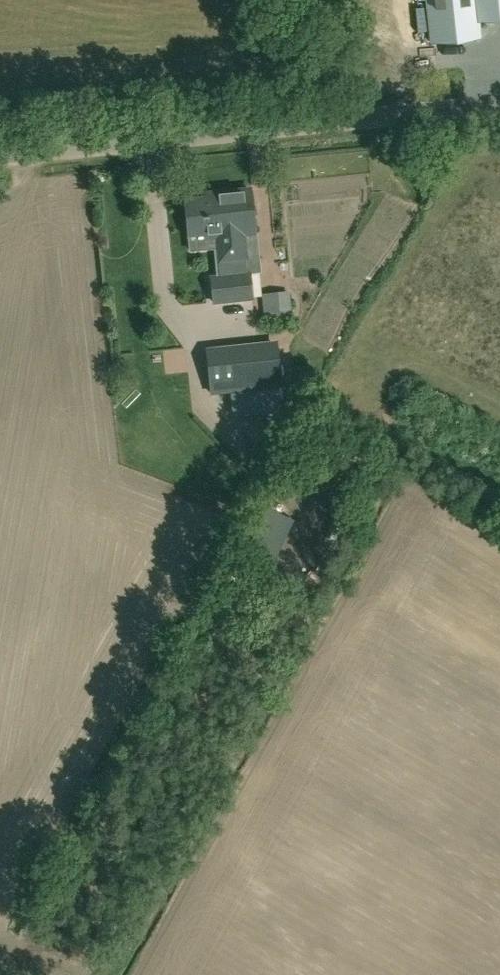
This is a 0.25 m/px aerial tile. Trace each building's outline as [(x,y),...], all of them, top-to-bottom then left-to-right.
[(433,45),(479,40),(477,23),(499,21),(499,0),(428,0),(433,45)] [(186,201),(189,234),(187,234),(189,253),(219,250),(220,260),(245,257),(243,234),(255,233),(253,215),(257,215),(256,206),(249,206),(247,190),(218,193),(219,198),(186,201)] [(289,291),(262,295),(265,318),(292,315),(289,291)] [(207,350),(211,390),(280,383),(276,343),(207,350)]
